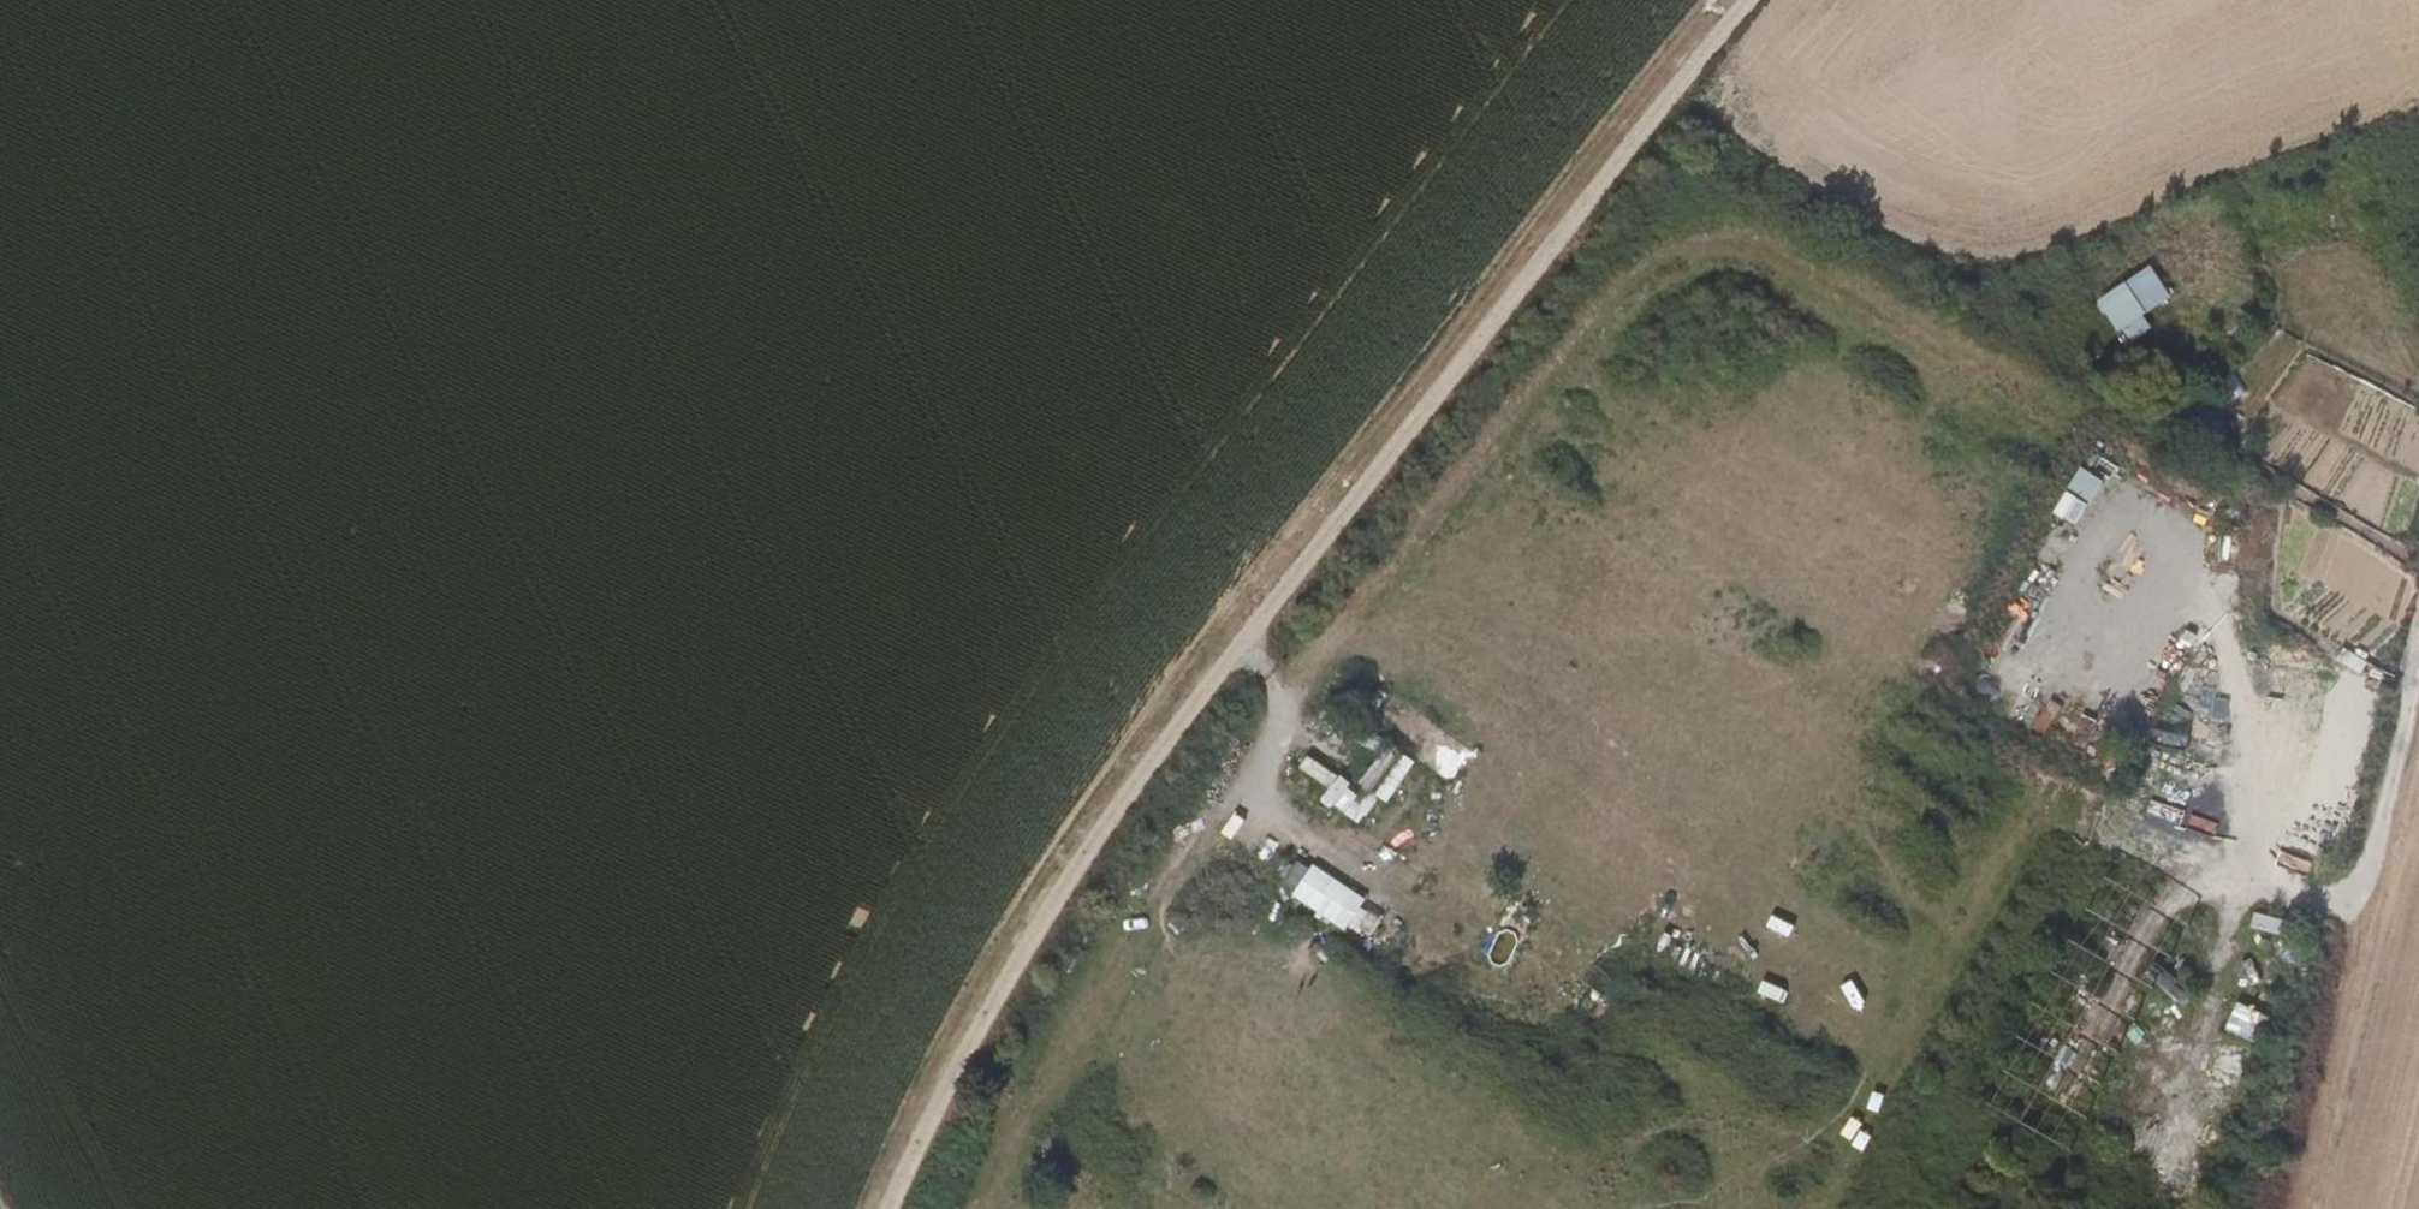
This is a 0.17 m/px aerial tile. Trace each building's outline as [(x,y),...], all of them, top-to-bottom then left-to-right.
[(2116,334),(2173,305),(2156,272),(2099,301),(2116,334)] [(2152,754),(2208,767),(2214,744),(2158,731),(2152,754)] [(1345,929),(1367,897),(1314,862),(1292,893),(1345,929)] [(2238,914),(2233,926),(2291,950),(2296,939),(2238,914)]
